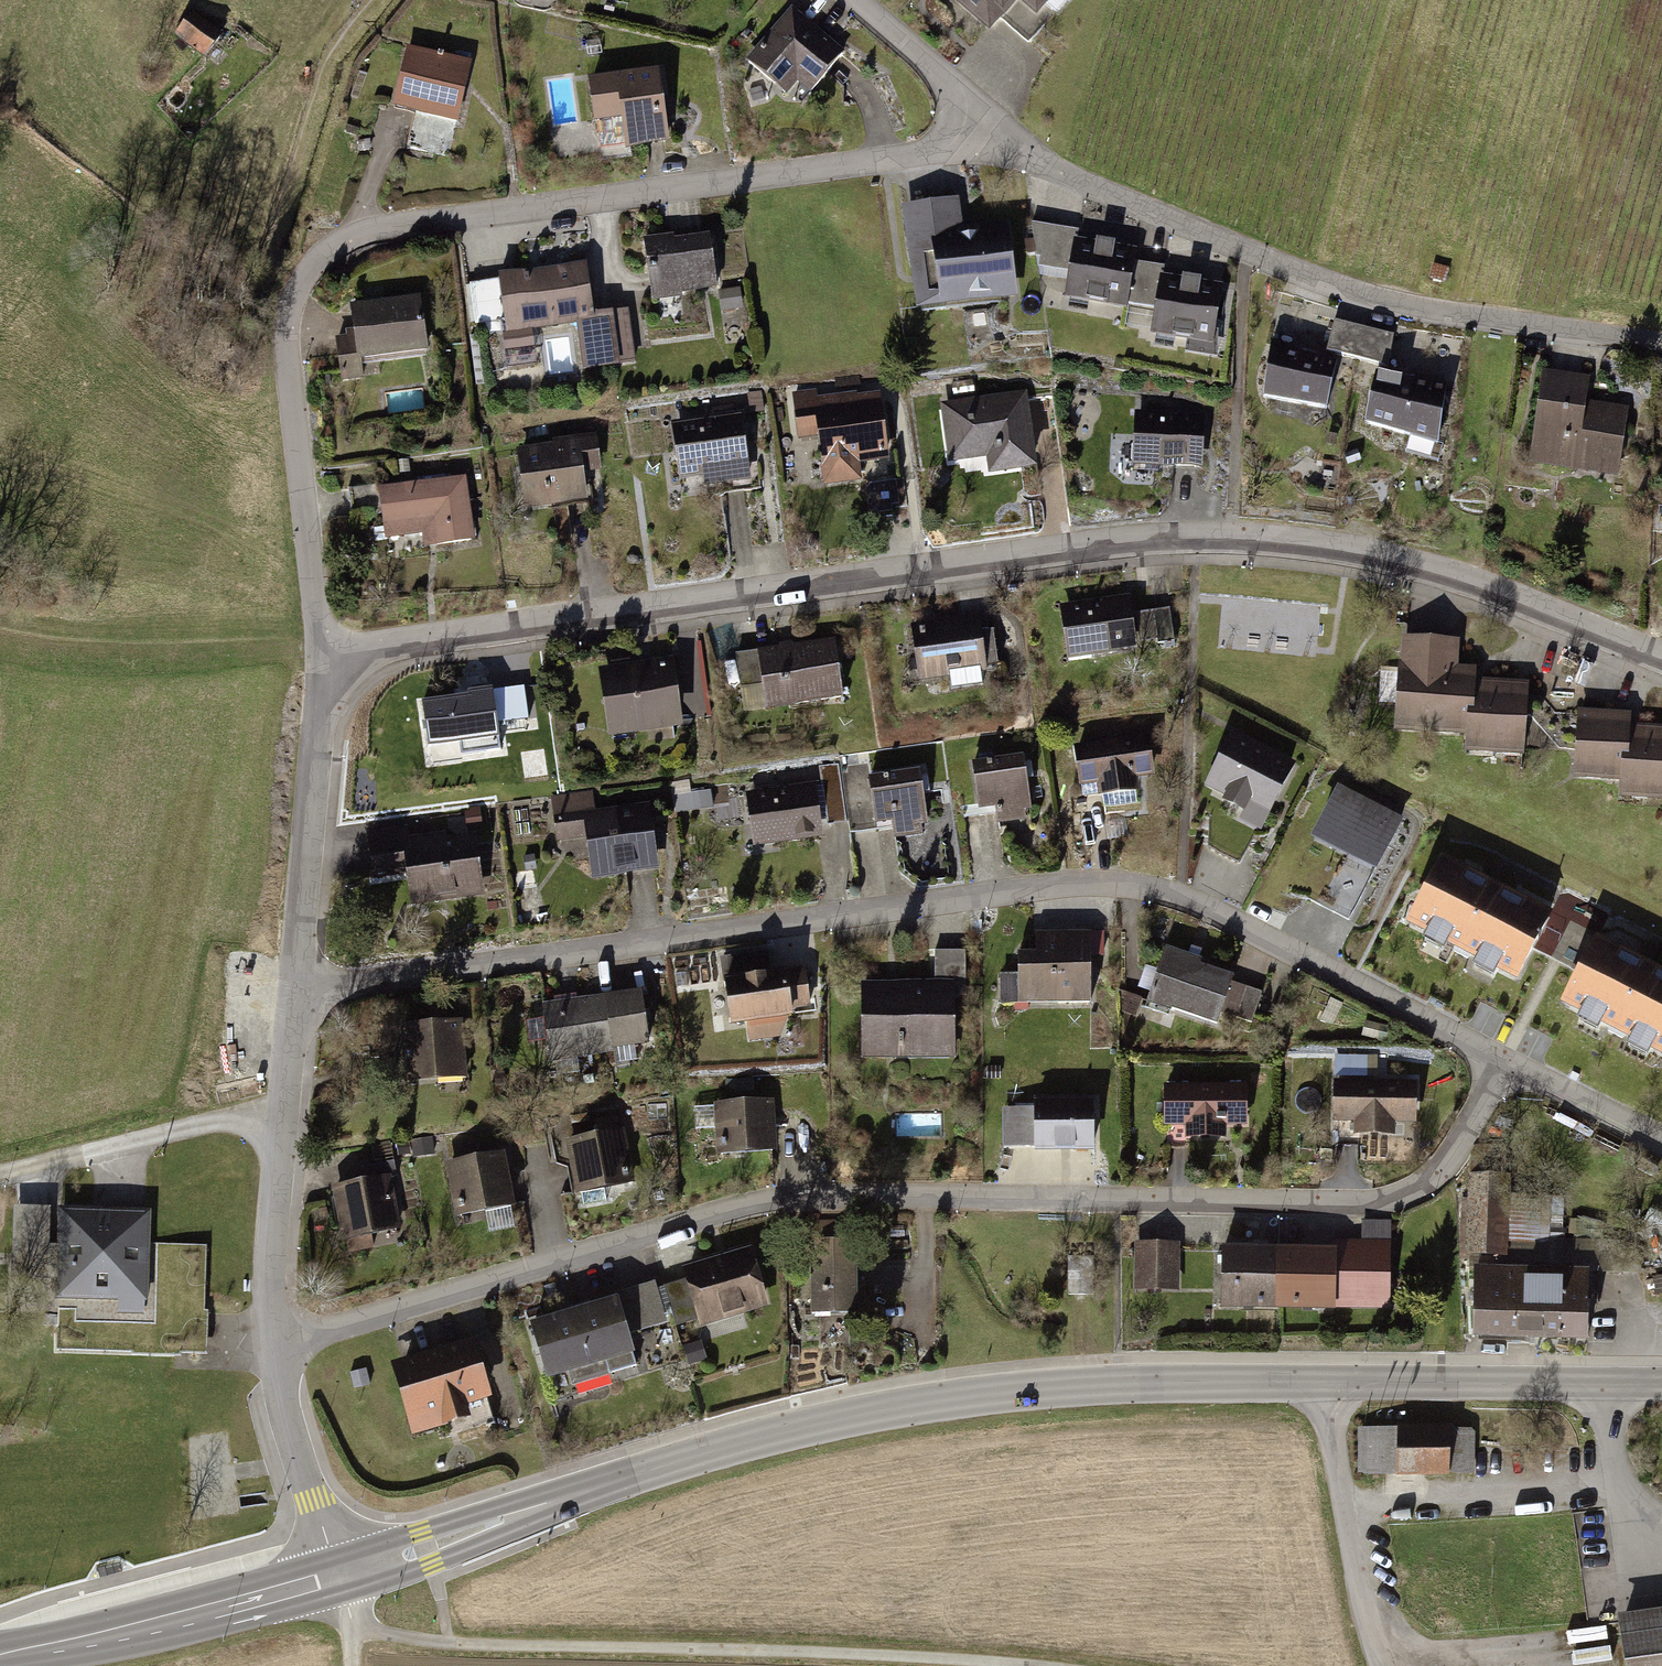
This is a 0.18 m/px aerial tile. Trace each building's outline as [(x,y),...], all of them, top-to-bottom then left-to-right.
[(736,54),(765,80),(780,64),(809,91),(844,52),(787,0),(785,0),(736,54)] [(986,36),(1017,2),(1035,18),(1052,0),(946,0),(986,36)] [(192,14),(174,41),(203,60),(221,33),(192,14)] [(475,59),(404,45),(391,111),(462,126),(475,59)] [(660,60),(579,70),(585,119),(620,115),(625,152),(671,146),(660,60)] [(958,196),(895,204),(910,316),(1017,303),(1006,217),(962,222),(958,196)] [(708,229),(643,237),(651,298),(716,290),(708,229)] [(1135,244),(1072,233),(1062,295),(1125,305),(1135,244)] [(584,262),(494,271),(501,332),(574,324),(579,371),(631,365),(625,305),(589,309),(584,262)] [(1223,286),(1159,274),(1147,337),(1211,349),(1223,286)] [(421,295),(347,304),(355,364),(428,355),(421,295)] [(1339,350),(1269,338),(1258,401),(1329,413),(1339,350)] [(1443,381),(1368,365),(1354,427),(1429,444),(1443,381)] [(1588,374),(1542,367),(1527,471),(1617,484),(1629,402),(1585,395),(1588,374)] [(1029,386),(936,399),(944,457),(973,453),(977,477),(1040,468),(1029,386)] [(877,389),(786,402),(792,442),(809,440),(816,488),(858,482),(855,464),(887,459),(877,389)] [(1203,409),(1133,404),(1128,462),(1198,467),(1203,409)] [(742,408),(667,418),(675,486),(751,477),(742,408)] [(596,435),(513,444),(521,511),(584,504),(582,483),(602,481),(596,435)] [(467,470),(374,482),(381,537),(418,532),(421,551),(476,544),(467,470)] [(1129,594),(1055,601),(1061,663),(1135,656),(1129,594)] [(978,616),(905,624),(912,679),(984,671),(978,616)] [(1460,637),(1400,633),(1393,734),(1460,738),(1458,756),(1522,760),(1527,686),(1473,683),(1474,670),(1458,669),(1460,637)] [(832,644),(758,655),(766,710),(840,700),(832,644)] [(668,658),(595,668),(604,733),(676,723),(668,658)] [(497,683),(418,691),(425,759),(505,751),(497,683)] [(1577,710),(1574,779),(1617,780),(1616,803),(1661,805),(1661,725),(1626,724),(1627,711),(1577,710)] [(1294,761),(1225,727),(1197,783),(1225,796),(1216,814),(1259,834),(1294,761)] [(1148,733),(1073,741),(1079,798),(1099,795),(1101,813),(1137,809),(1132,771),(1152,769),(1148,733)] [(1018,746),(966,752),(974,823),(1026,817),(1018,746)] [(922,761),(864,769),(871,824),(889,822),(892,846),(933,841),(922,761)] [(811,776),(742,785),(751,847),(819,838),(811,776)] [(594,786),(542,793),(549,849),(583,844),(587,878),(653,869),(644,804),(598,810),(594,786)] [(1401,820),(1334,788),(1308,841),(1375,874),(1401,820)] [(708,792),(671,797),(674,814),(710,810),(708,792)] [(409,820),(365,825),(371,878),(403,874),(407,906),(483,896),(474,830),(411,838),(409,820)] [(1552,909),(1441,851),(1404,920),(1423,930),(1421,936),(1442,946),(1444,942),(1472,957),(1469,962),(1492,974),(1495,968),(1515,978),(1552,909)] [(1100,927),(1031,927),(1031,946),(1017,946),(1016,1007),(1083,1007),(1084,956),(1100,956),(1100,927)] [(1594,931),(1558,1000),(1577,1010),(1574,1015),(1595,1026),(1598,1022),(1625,1036),(1622,1042),(1645,1054),(1649,1048),(1661,1055),(1661,966),(1594,931)] [(968,975),(969,946),(938,945),(937,975),(968,975)] [(1265,986),(1164,950),(1145,1003),(1213,1028),(1219,1013),(1251,1025),(1265,986)] [(802,958),(714,969),(721,1024),(742,1021),(744,1037),(781,1032),(779,1010),(808,1007),(802,958)] [(955,984),(857,986),(859,1060),(957,1058),(955,984)] [(638,990),(539,1000),(546,1067),(645,1057),(638,990)] [(461,1017),(398,1021),(403,1083),(465,1078),(461,1017)] [(1419,1083),(1331,1078),(1329,1134),(1399,1137),(1399,1119),(1417,1120),(1419,1083)] [(1248,1081),(1162,1083),(1163,1142),(1226,1140),(1226,1129),(1249,1129),(1248,1081)] [(1093,1090),(1030,1091),(1031,1149),(1095,1148),(1093,1090)] [(768,1102),(712,1103),(714,1152),(770,1151),(768,1102)] [(623,1131),(564,1139),(571,1192),(630,1184),(623,1131)] [(506,1153),(441,1162),(449,1215),(513,1206),(506,1153)] [(391,1176),(334,1186),(343,1236),(400,1226),(391,1176)] [(150,1210),(56,1206),(52,1296),(146,1300),(150,1210)] [(850,1233),(802,1233),(803,1317),(851,1317),(850,1233)] [(1179,1242),(1132,1242),(1133,1286),(1180,1285),(1179,1242)] [(1394,1243),(1336,1242),(1336,1250),(1336,1309),(1393,1311),(1394,1243)] [(753,1243),(680,1261),(696,1324),(769,1305),(753,1243)] [(1277,1312),(1277,1249),(1222,1248),(1222,1312),(1277,1312)] [(1336,1309),(1336,1250),(1277,1249),(1277,1312),(1336,1313),(1336,1309)] [(1587,1266),(1471,1261),(1469,1324),(1584,1329),(1587,1266)] [(612,1293),(526,1316),(541,1376),(628,1353),(612,1293)] [(470,1336),(388,1357),(409,1439),(491,1418),(470,1336)] [(1476,1427),(1357,1426),(1357,1473),(1476,1473),(1476,1427)] [(1616,1615),(1623,1665),(1661,1665),(1661,1608),(1616,1615)] [(1577,1659),(1615,1657),(1613,1623),(1576,1625),(1577,1659)]
